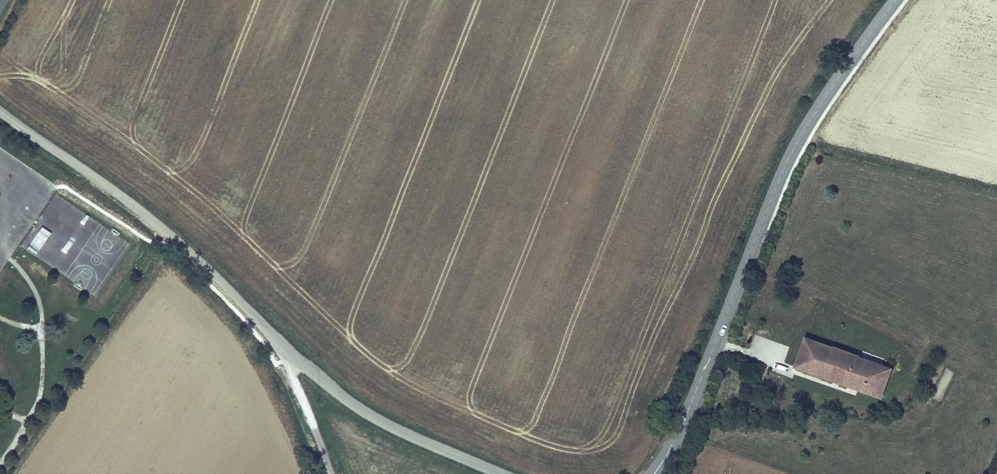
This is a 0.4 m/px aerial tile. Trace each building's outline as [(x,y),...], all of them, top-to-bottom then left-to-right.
[(38,255),(50,231),(40,226),(28,250),(38,255)] [(823,378),(834,347),(806,337),(794,368),(823,378)] [(835,346),(834,347),(823,378),(883,400),(894,369),(862,357),(862,356),(835,346)]
